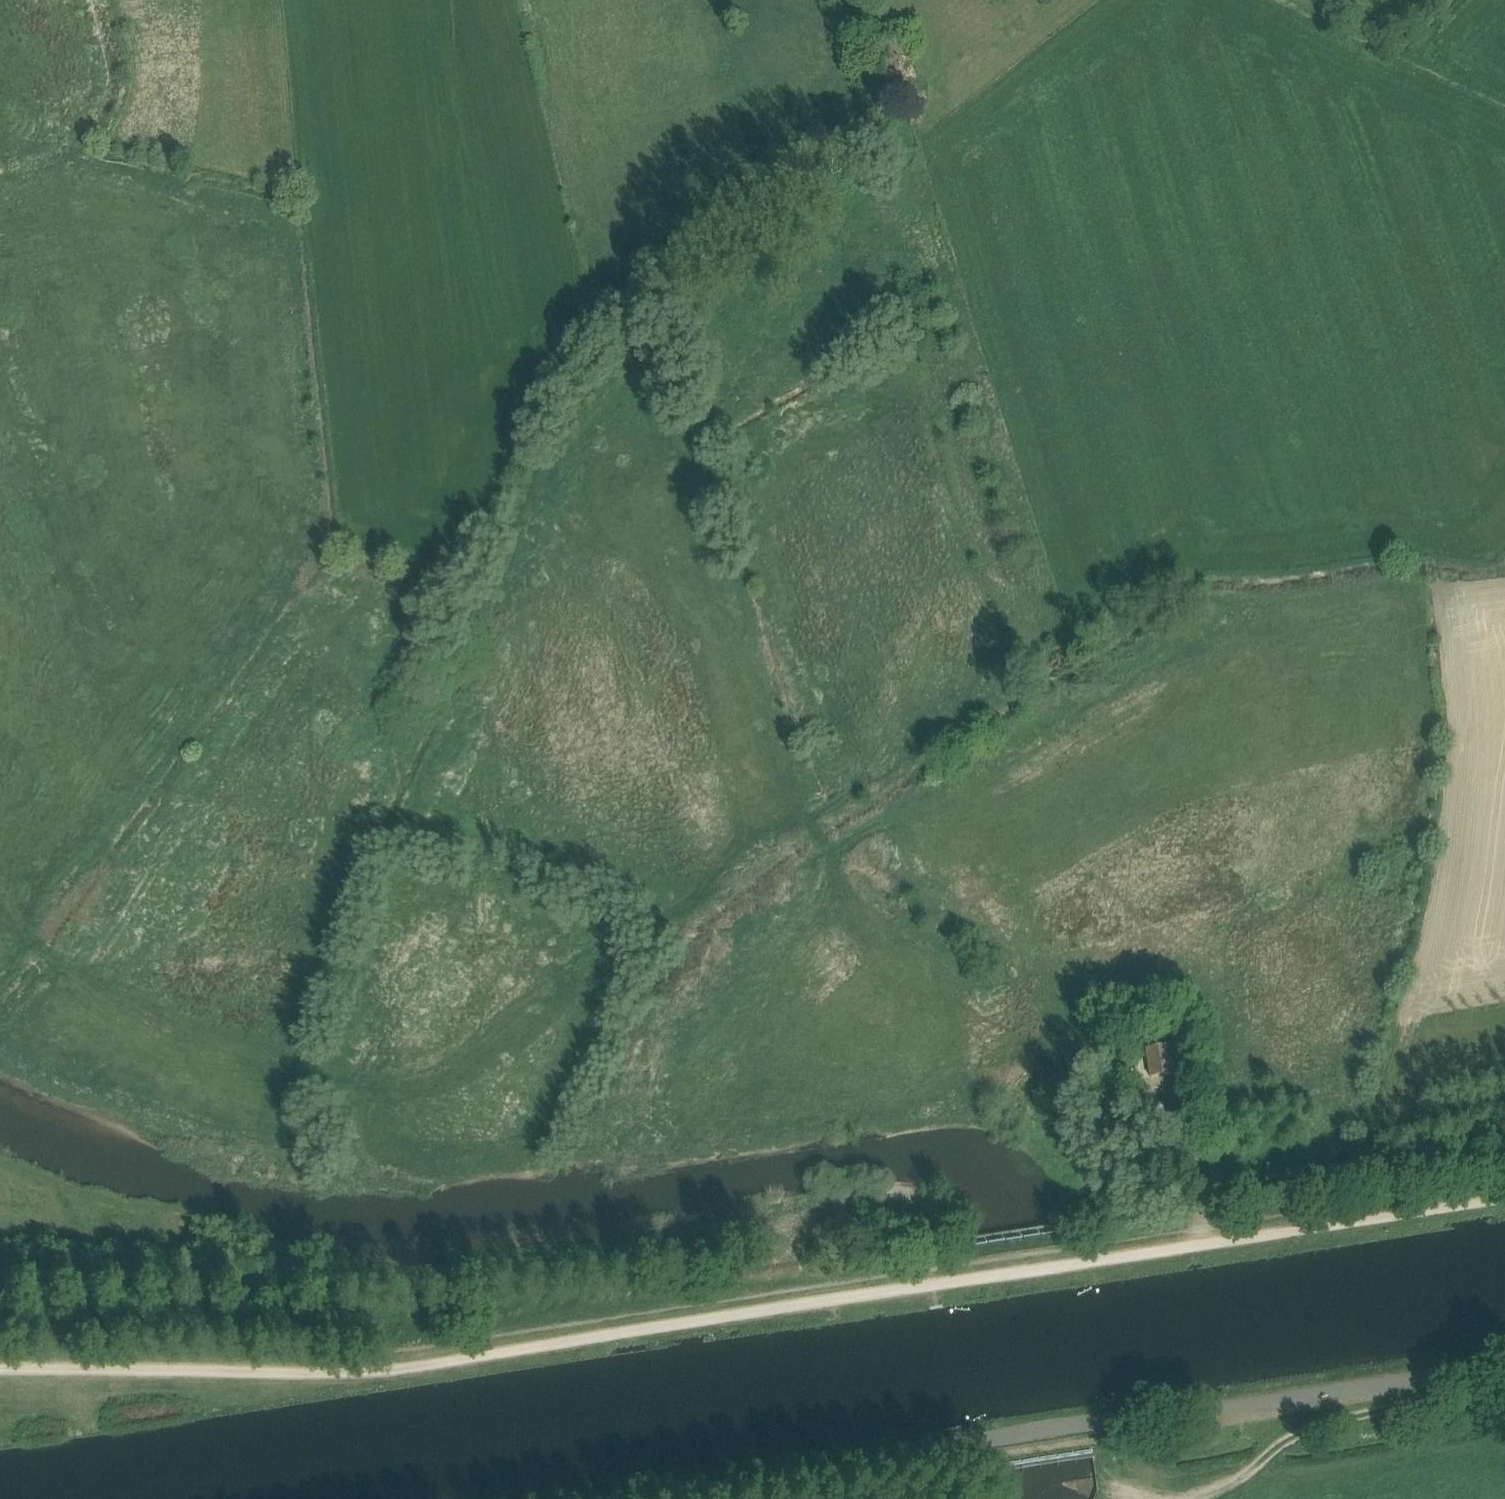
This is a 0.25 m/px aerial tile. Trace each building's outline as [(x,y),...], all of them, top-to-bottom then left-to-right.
[(1151,1077),(1173,1073),(1169,1045),(1146,1048),(1151,1077)]
